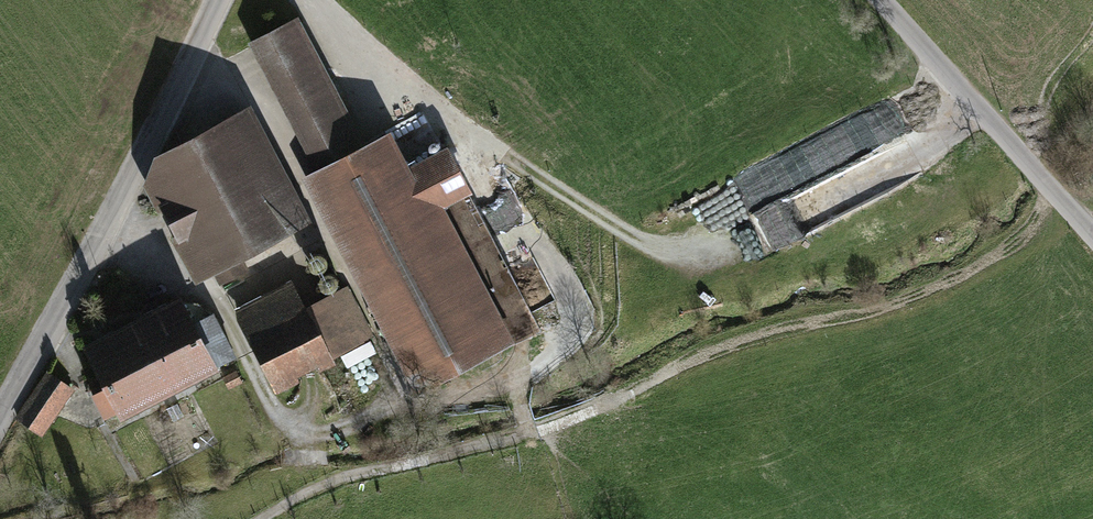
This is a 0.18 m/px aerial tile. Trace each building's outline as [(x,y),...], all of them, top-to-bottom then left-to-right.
[(363,144),(299,19),(252,42),(316,168),(303,174),(417,400),(519,348),(450,213),(477,200),(449,145),(409,165),(391,130),(363,144)] [(254,107),(146,163),(206,277),(313,222),(254,107)] [(301,283),(237,311),(271,388),(335,361),(301,283)] [(179,295),(75,345),(113,423),(217,372),(179,295)] [(75,392),(48,375),(19,421),(46,438),(75,392)]
